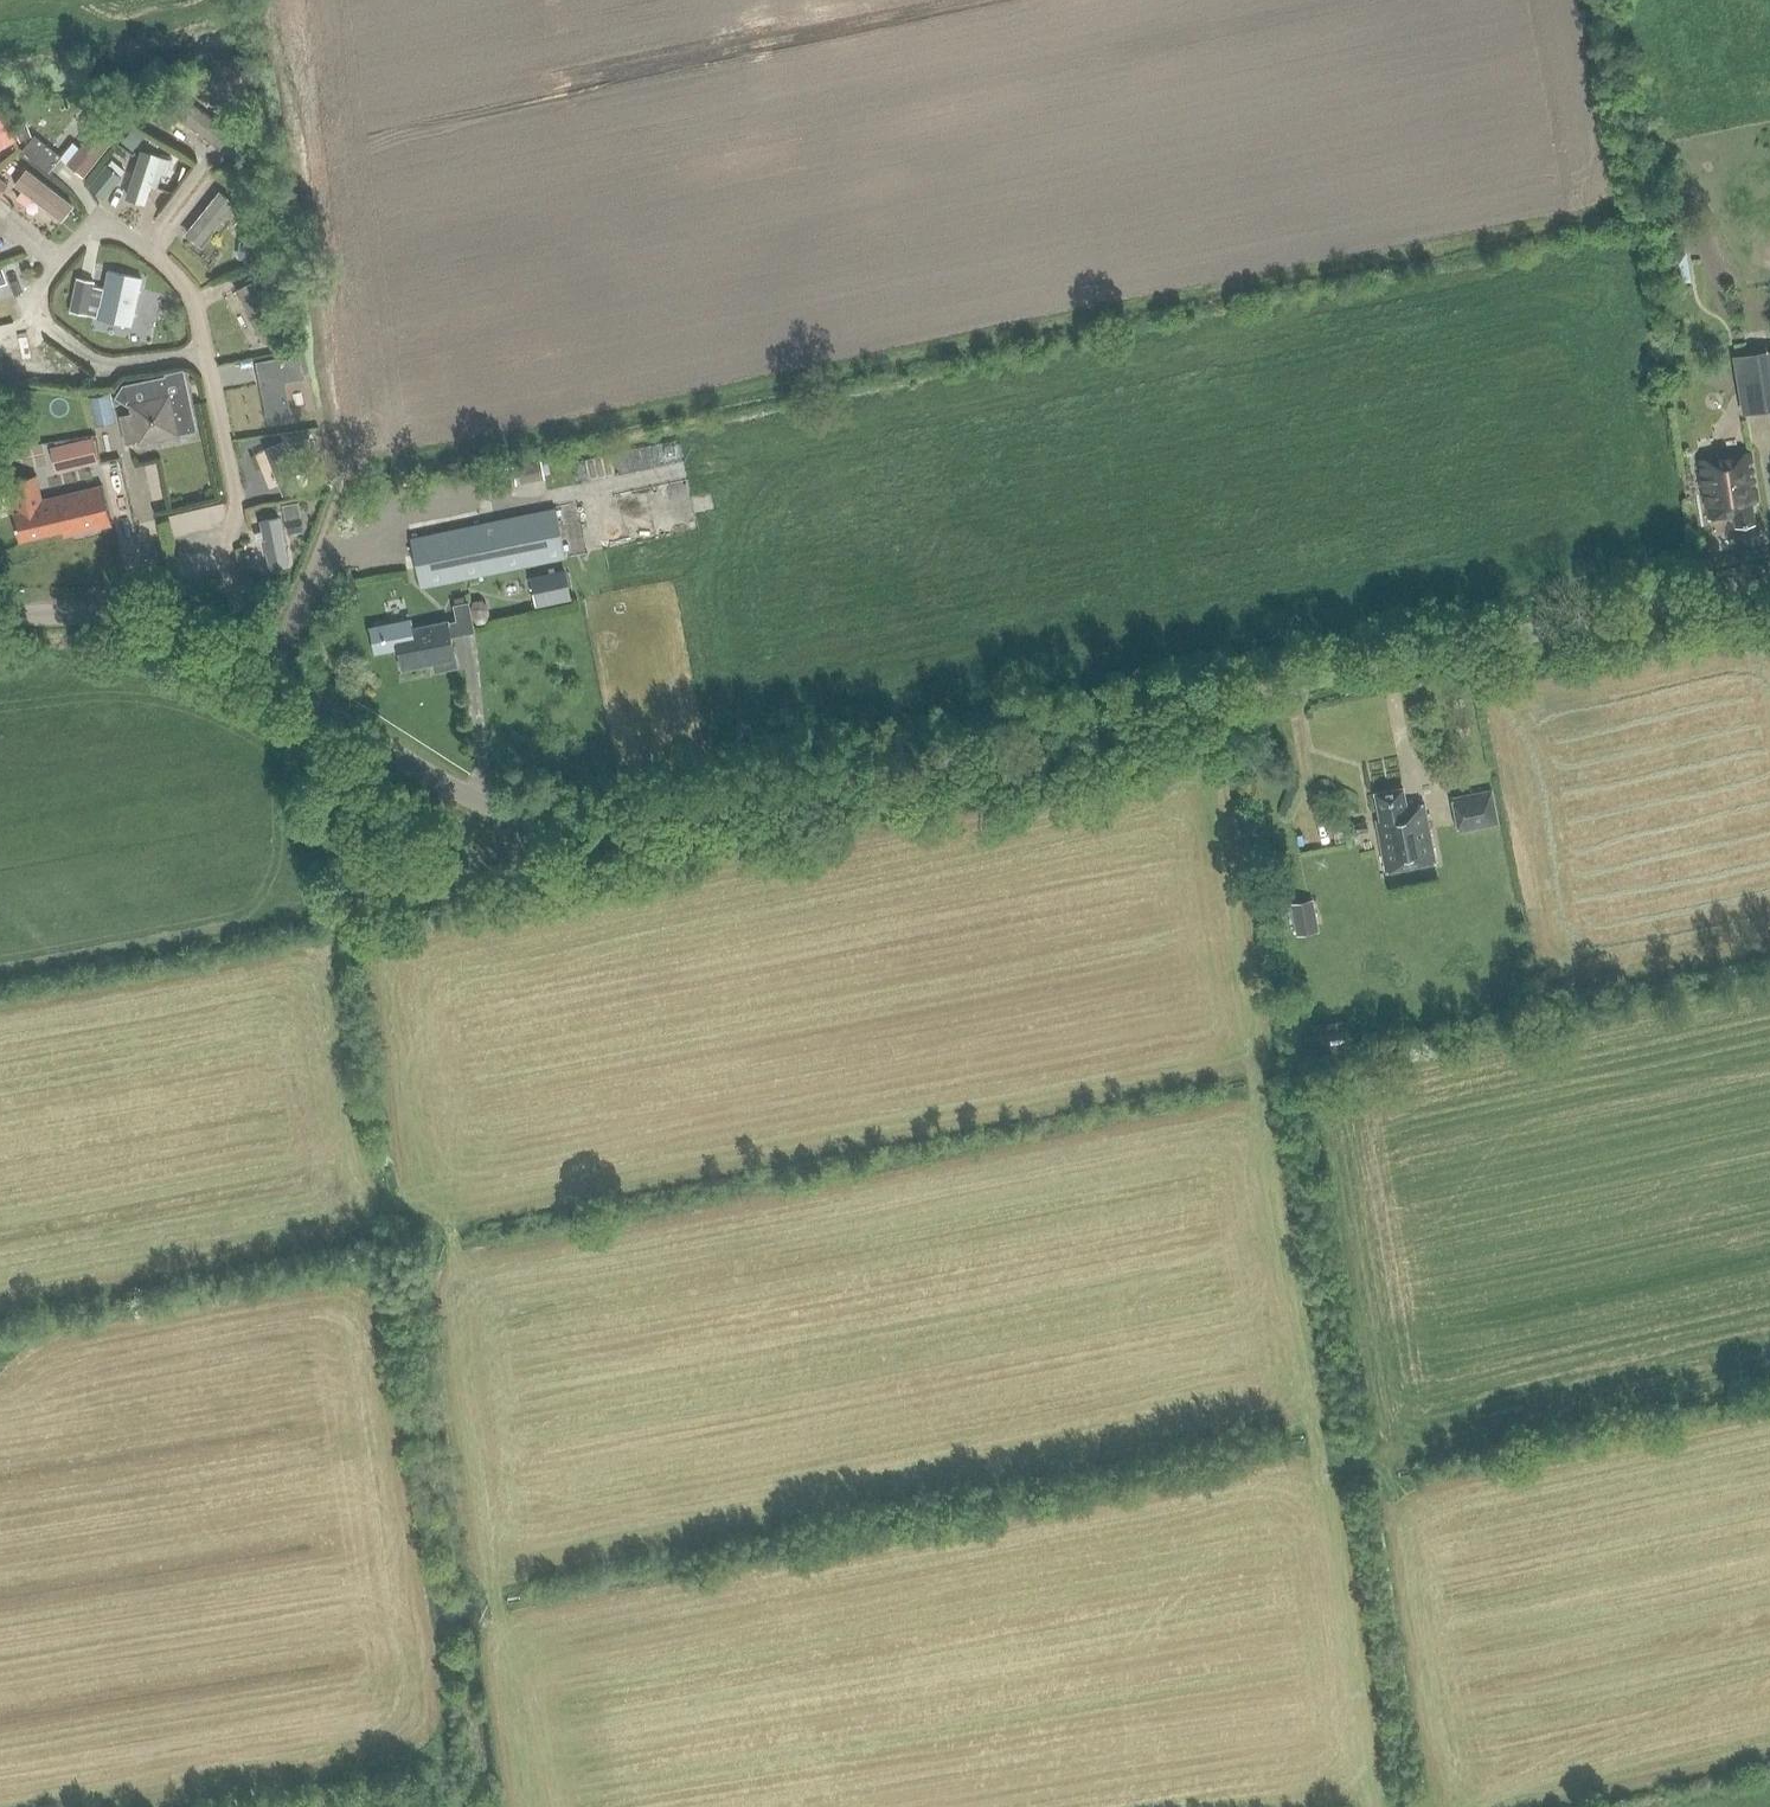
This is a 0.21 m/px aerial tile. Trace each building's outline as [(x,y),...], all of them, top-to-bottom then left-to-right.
[(17,141),(3,109),(0,110),(0,132),(6,146),(17,141)] [(62,157),(62,158),(68,163),(67,163),(83,176),(121,129),(105,116),(90,135),(89,136),(80,148),(74,142),(62,157)] [(33,137),(30,130),(27,122),(15,127),(20,142),(33,137)] [(134,127),(122,142),(133,151),(145,135),(134,127)] [(35,135),(22,151),(50,173),(62,158),(62,157),(35,135)] [(260,135),(250,138),(242,139),(245,154),(264,149),(260,135)] [(145,204),(151,186),(159,189),(164,174),(168,175),(173,159),(161,155),(142,149),(133,178),(131,184),(126,198),(145,204)] [(112,159),(107,165),(121,176),(125,171),(112,159)] [(88,186),(104,199),(122,177),(121,176),(107,165),(106,164),(88,186)] [(27,168),(18,179),(14,184),(62,221),(74,205),(27,168)] [(0,178),(0,196),(8,184),(0,178)] [(219,190),(198,217),(185,234),(201,247),(236,203),(219,190)] [(238,258),(245,259),(261,262),(265,244),(241,239),(238,258)] [(1669,254),(1671,270),(1689,268),(1687,252),(1669,254)] [(132,325),(142,279),(108,271),(98,317),(132,325)] [(87,314),(94,281),(78,278),(71,310),(87,314)] [(236,289),(253,324),(263,343),(281,334),(253,280),(236,289)] [(1747,413),(1769,409),(1769,351),(1738,356),(1747,413)] [(287,381),(307,377),(302,352),(257,361),(270,422),(294,417),(287,381)] [(122,385),(115,398),(129,406),(138,444),(197,431),(184,370),(165,374),(166,376),(122,385)] [(111,393),(88,398),(94,425),(110,422),(106,403),(113,402),(111,393)] [(290,434),(292,446),(293,450),(311,447),(308,431),(290,434)] [(70,443),(75,466),(98,461),(92,438),(70,443)] [(265,449),(273,470),(283,495),(302,487),(284,441),(265,449)] [(56,471),(75,466),(70,443),(51,448),(56,471)] [(1758,500),(1750,452),(1700,460),(1710,520),(1735,516),(1737,526),(1756,523),(1753,501),(1758,500)] [(159,460),(147,464),(157,497),(168,494),(159,460)] [(543,477),(540,461),(512,466),(504,468),(506,482),(515,480),(515,482),(543,477)] [(36,475),(9,482),(16,512),(13,513),(19,540),(62,530),(64,536),(78,532),(112,524),(103,485),(69,493),(51,497),(42,500),(36,475)] [(225,499),(172,514),(178,536),(231,521),(225,499)] [(421,587),(566,557),(555,508),(411,538),(421,587)] [(278,517),(260,520),(261,522),(266,549),(270,569),(287,566),(287,564),(278,519),(278,517)] [(306,531),(303,517),(287,520),(290,534),(306,531)] [(1712,527),(1703,528),(1705,542),(1714,540),(1712,527)] [(543,574),(549,605),(572,600),(566,569),(543,574)] [(454,605),(460,635),(475,632),(469,602),(454,605)] [(436,668),(435,669),(435,670),(458,665),(458,664),(456,664),(447,621),(411,629),(409,621),(380,627),(384,649),(399,646),(403,668),(435,661),(436,668)] [(1403,788),(1386,791),(1374,793),(1379,820),(1376,820),(1385,872),(1435,862),(1424,803),(1406,807),(1403,788)] [(1452,798),(1458,831),(1497,824),(1491,791),(1452,798)] [(1355,824),(1357,833),(1367,831),(1365,822),(1355,824)] [(1293,918),(1296,936),(1319,931),(1315,913),(1293,918)]
